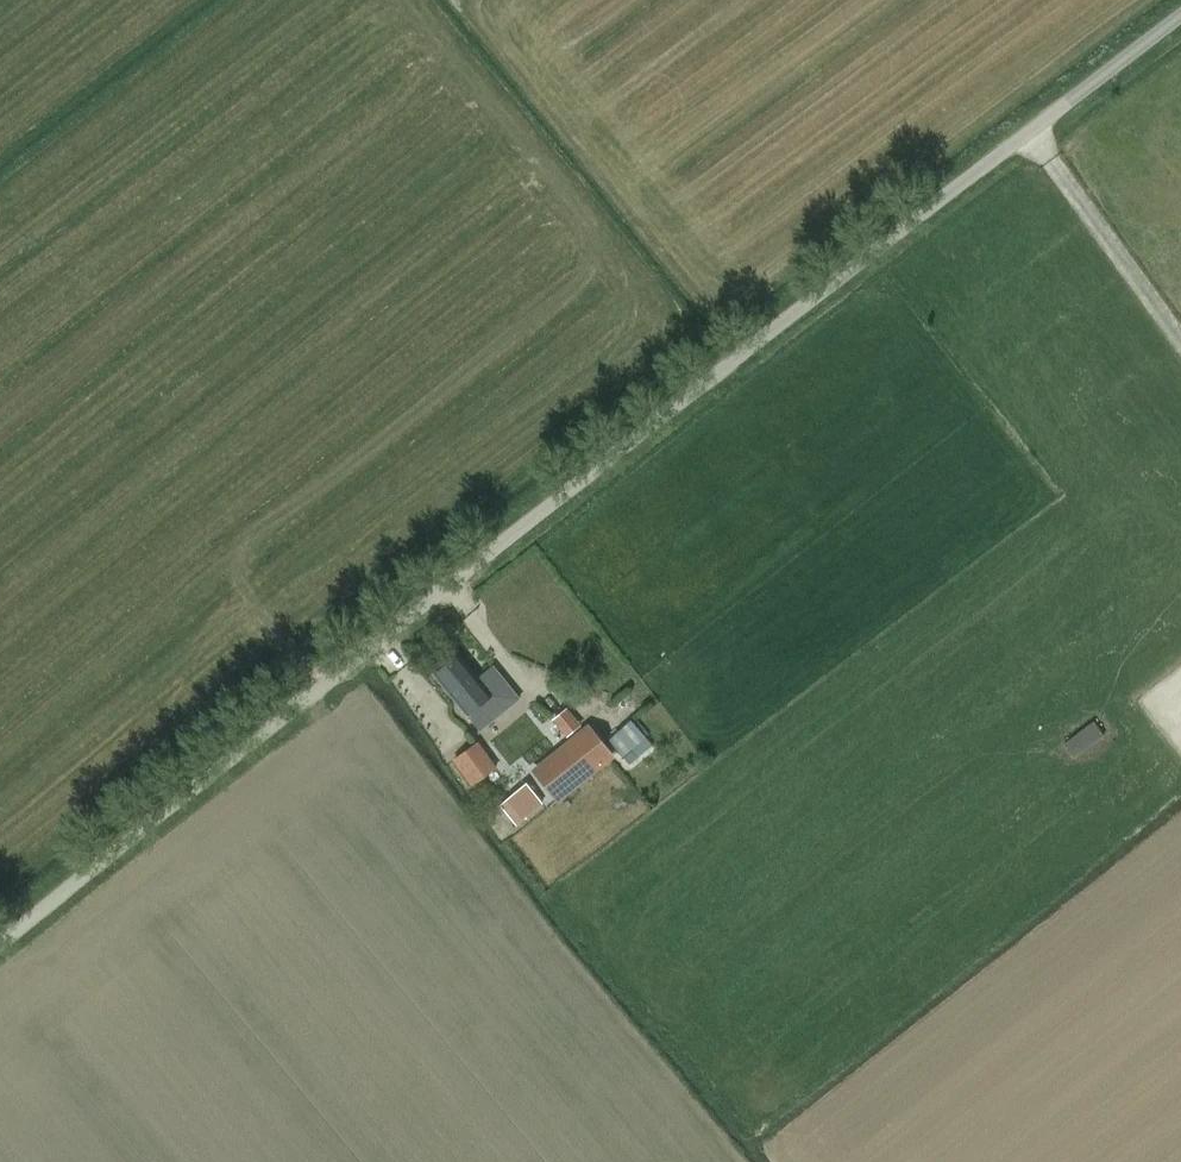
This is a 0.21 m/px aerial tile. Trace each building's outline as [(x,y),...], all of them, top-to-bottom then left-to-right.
[(493,668),(478,680),(459,655),(435,674),(468,716),(468,715),(480,730),(519,700),(493,668)] [(634,719),(612,740),(633,762),(655,741),(634,719)] [(1097,721),(1066,743),(1076,758),(1107,736),(1097,721)] [(542,764),(567,794),(612,758),(586,728),(542,764)] [(473,787),(497,769),(478,742),(453,760),(473,787)] [(543,803),(526,784),(500,807),(510,818),(513,815),(520,823),(543,803)]
